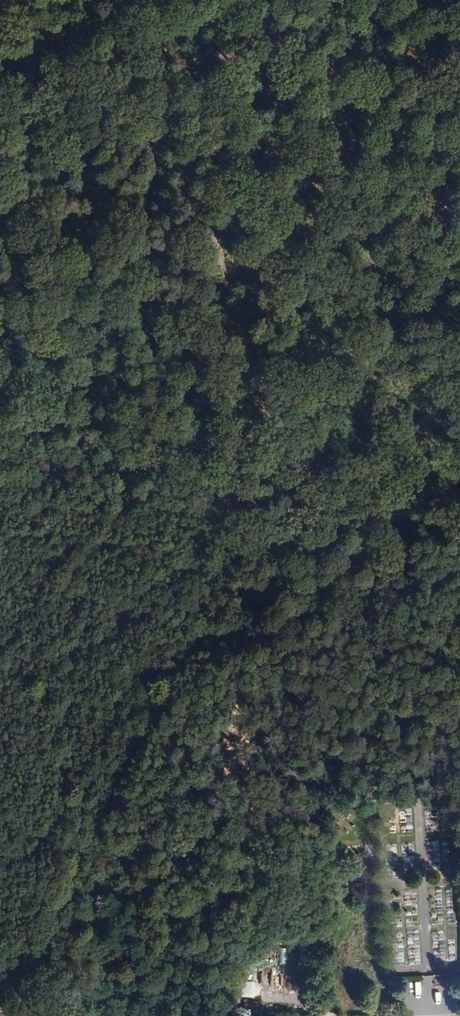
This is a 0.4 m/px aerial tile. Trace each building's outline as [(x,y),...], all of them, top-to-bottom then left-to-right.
[(447,859),(448,843),(434,842),(433,859),(447,859)]
